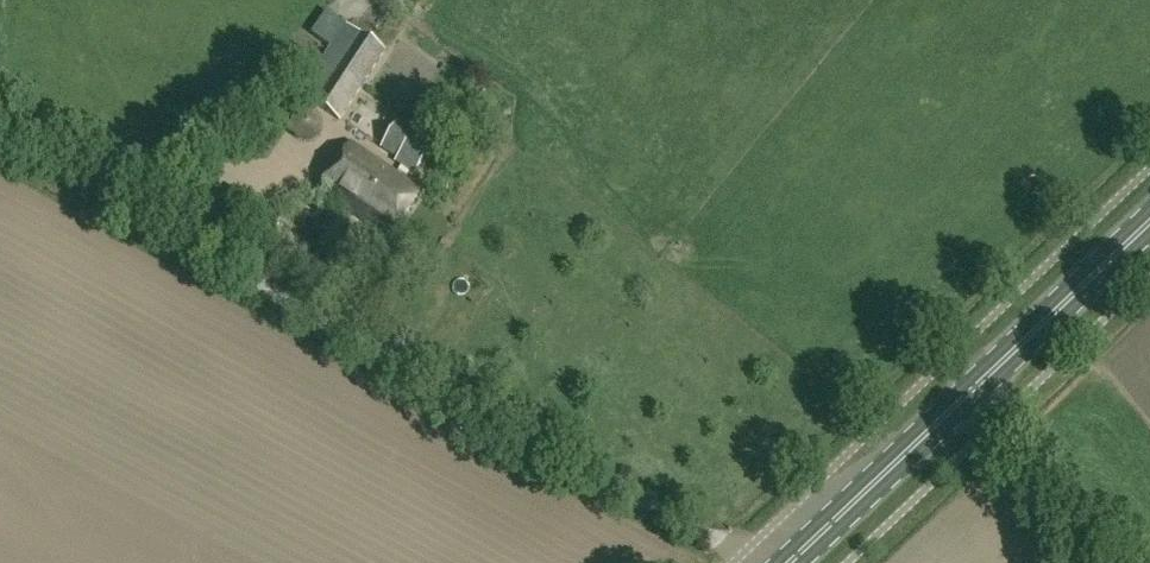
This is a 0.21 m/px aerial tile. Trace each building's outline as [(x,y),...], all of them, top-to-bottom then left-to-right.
[(342,121),(387,52),(347,27),(303,96),(342,121)] [(385,142),(395,126),(381,117),(370,132),(385,142)] [(398,176),(388,169),(351,145),(319,194),(392,242),(423,194),(409,184),(434,146),(400,124),(383,149),(399,160),(397,163),(403,167),(398,176)] [(328,144),(331,130),(311,126),(308,141),(328,144)]
